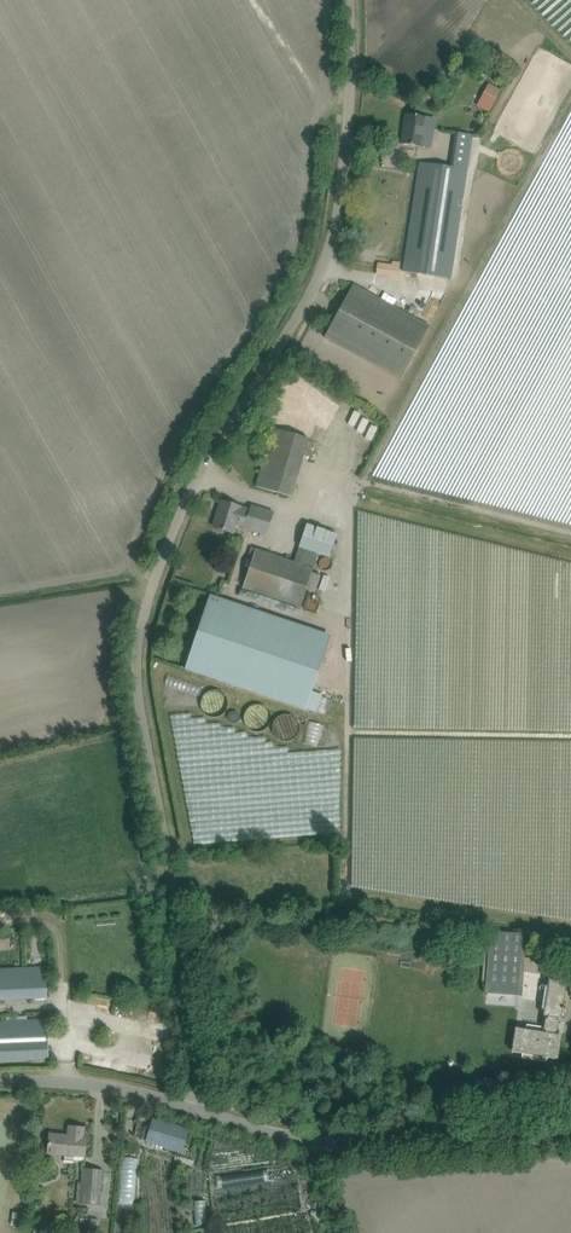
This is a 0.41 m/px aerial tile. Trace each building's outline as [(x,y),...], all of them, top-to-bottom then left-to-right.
[(493,87),(482,109),(496,115),(506,93),(493,87)] [(426,117),(406,114),(404,127),(405,127),(404,133),(403,133),(401,144),(422,147),(428,148),(429,137),(423,136),(426,117)] [(403,271),(451,278),(472,135),(458,133),(453,168),(419,163),(403,271)] [(400,379),(429,326),(353,284),(324,337),(400,379)] [(256,486),(291,497),(309,439),(273,428),(256,486)] [(249,513),(240,511),(241,507),(221,501),(213,527),(233,533),(236,524),(245,526),(244,529),(266,535),(274,512),(252,505),(249,513)] [(318,553),(329,557),(337,534),(307,524),(299,547),(294,562),(256,549),(255,549),(251,548),(248,557),(252,558),(242,588),(300,608),(306,590),(315,593),(321,576),(312,572),(313,569),(313,568),(318,553)] [(185,669),(306,710),(326,649),(257,626),(262,613),(210,595),(185,669)] [(176,680),(170,707),(180,709),(186,682),(176,680)] [(232,718),(238,725),(244,720),(238,712),(232,718)] [(290,745),(304,732),(290,716),(275,728),(290,745)] [(486,993),(518,995),(522,940),(526,940),(526,934),(491,932),(486,993)] [(46,998),(45,967),(0,969),(0,1000),(46,998)] [(559,1021),(559,1020),(557,1020),(557,1018),(561,1018),(562,1009),(565,1009),(566,1007),(563,1006),(567,980),(549,978),(547,986),(545,986),(542,1009),(544,1009),(543,1016),(548,1016),(547,1018),(545,1018),(543,1030),(545,1030),(545,1032),(515,1027),(511,1051),(558,1059),(562,1035),(554,1034),(555,1032),(557,1032),(557,1031),(556,1031),(558,1021),(559,1021)] [(49,1059),(47,1019),(0,1021),(0,1061),(49,1059)] [(147,1140),(183,1151),(190,1131),(154,1120),(147,1140)] [(48,1153),(84,1157),(86,1137),(84,1137),(85,1128),(69,1127),(68,1137),(60,1136),(60,1135),(50,1134),(48,1153)] [(196,1169),(198,1163),(180,1159),(178,1164),(196,1169)] [(139,1206),(142,1161),(126,1160),(124,1205),(139,1206)] [(83,1169),(80,1204),(99,1206),(102,1170),(83,1169)]
